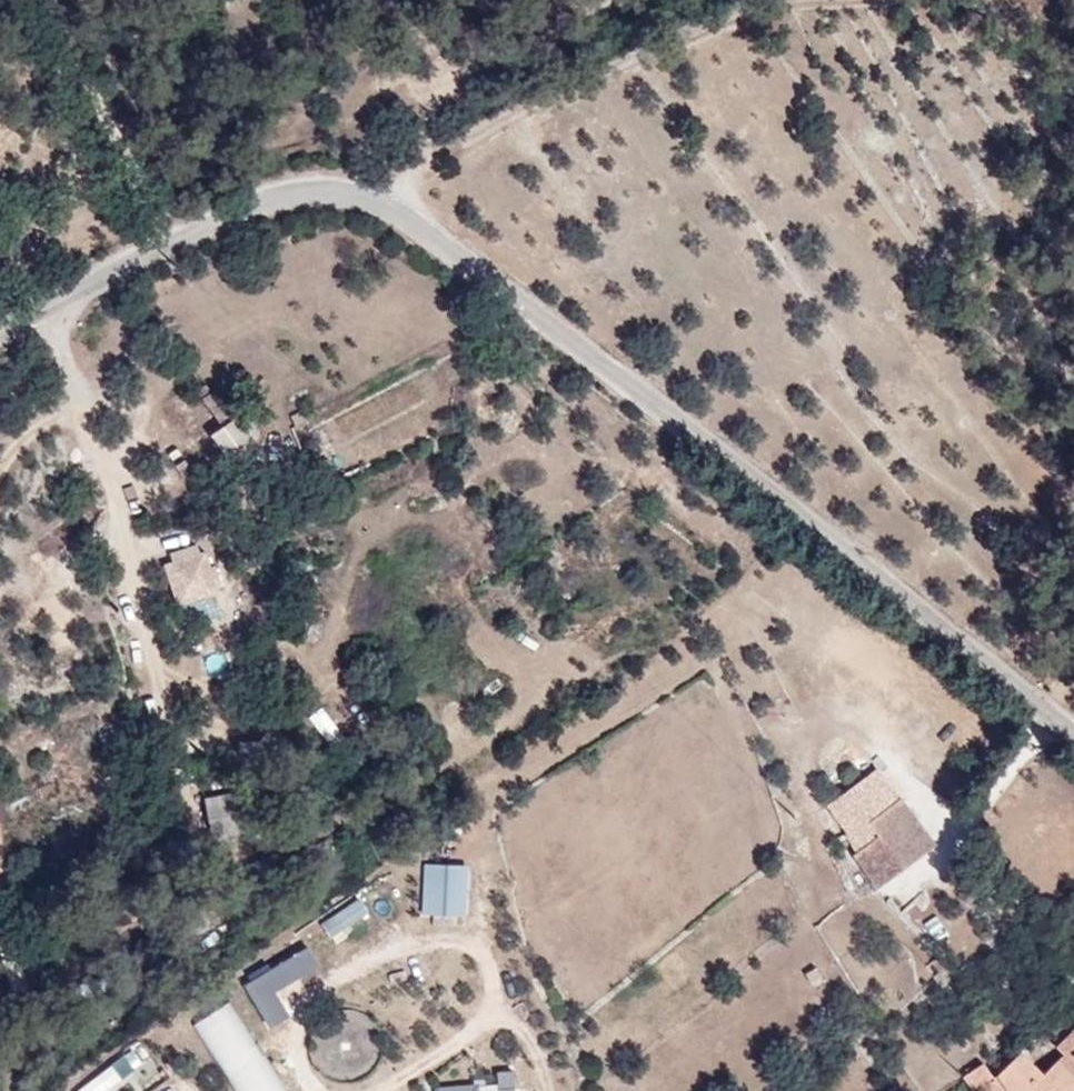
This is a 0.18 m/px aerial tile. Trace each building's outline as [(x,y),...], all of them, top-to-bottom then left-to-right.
[(261,382),(256,387),(238,367),(219,384),(225,390),(214,400),(222,429),(238,447),(244,442),(259,460),(277,453),(302,430),(261,382)] [(249,427),(265,409),(239,383),(222,398),(249,427)] [(222,429),(214,400),(205,408),(222,429)] [(159,564),(160,567),(176,618),(222,604),(205,550),(159,564)] [(322,707),(307,716),(325,744),(340,735),(322,707)] [(885,829),(906,815),(888,789),(834,824),(852,852),(885,829)] [(264,803),(208,813),(207,813),(214,854),(271,843),(264,803)] [(939,866),(906,815),(885,829),(917,880),(939,866)] [(888,899),(917,880),(885,829),(852,852),(850,853),(860,870),(867,866),(888,899)] [(465,864),(424,863),(424,909),(465,909),(465,864)] [(349,929),(358,942),(378,928),(355,895),(320,918),(335,939),(349,929)] [(937,912),(922,923),(935,941),(950,930),(937,912)] [(309,943),(246,982),(273,1024),(290,1012),(276,990),(321,962),(309,943)] [(183,1017),(231,1090),(285,1090),(231,994),(183,1017)] [(136,1073),(125,1056),(73,1090),(109,1090),(136,1073)] [(995,1069),(977,1082),(983,1090),(1073,1090),(1073,1063),(1056,1080),(1033,1057),(1005,1083),(995,1069)]
